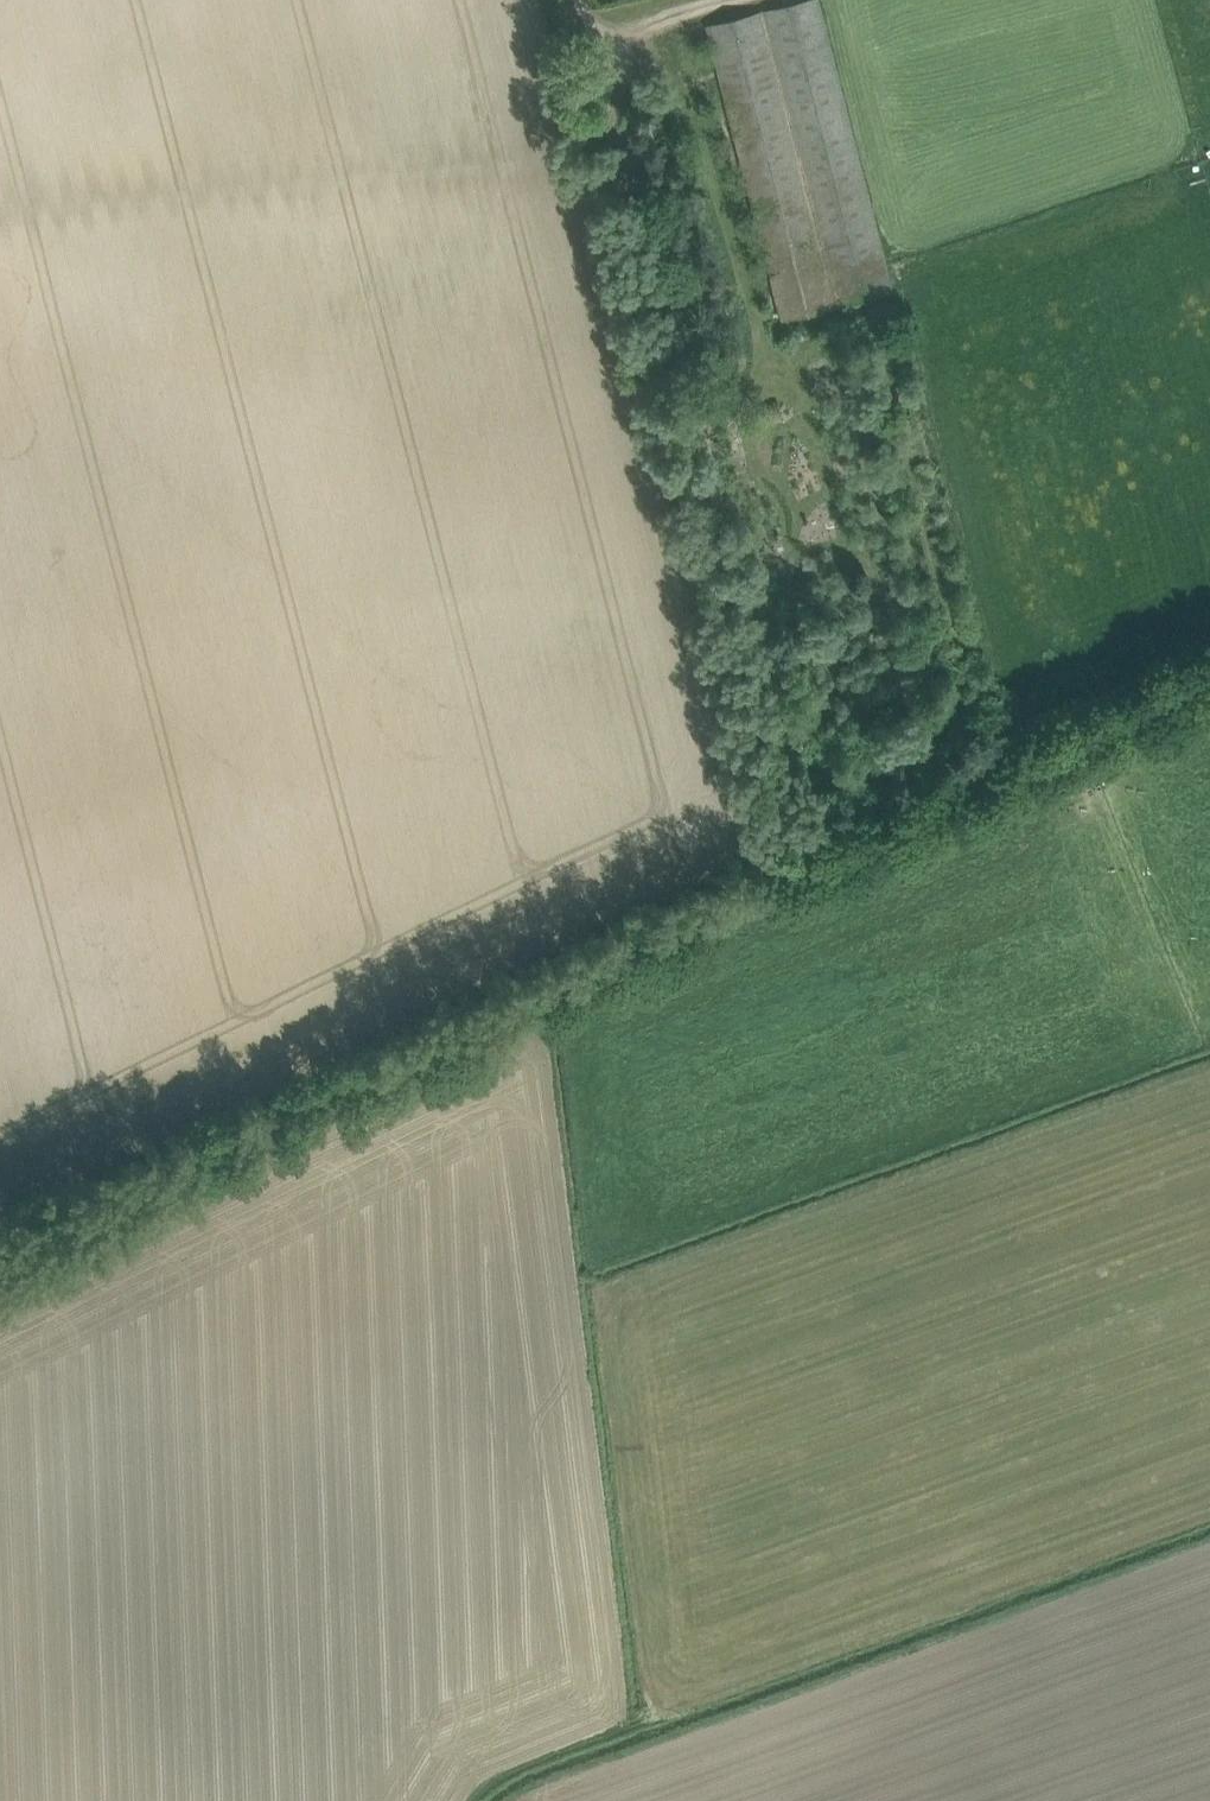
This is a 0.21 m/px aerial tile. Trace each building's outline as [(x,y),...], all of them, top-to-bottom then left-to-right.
[(762,11),(761,11),(763,17),(709,31),(785,320),(896,291),(820,0),(802,0),(762,11)]
